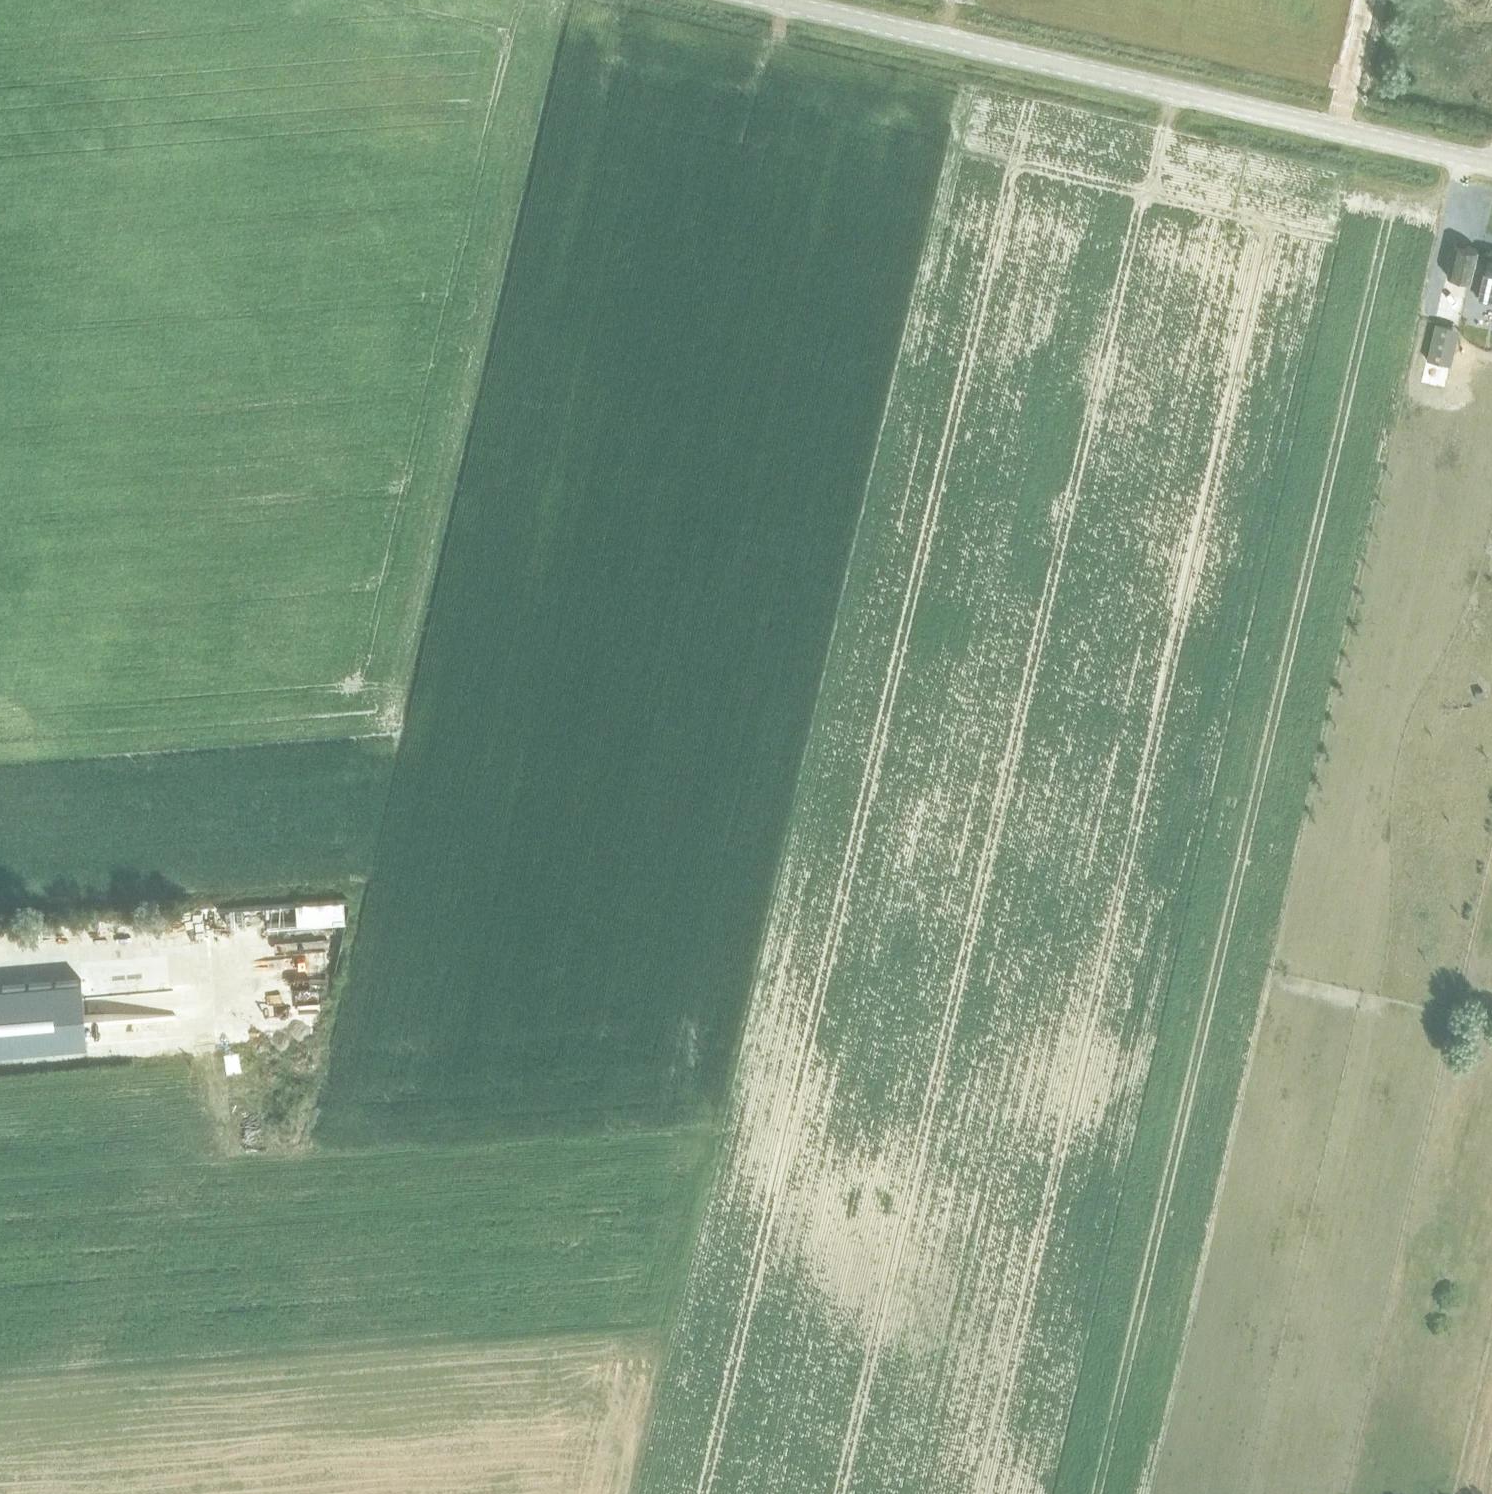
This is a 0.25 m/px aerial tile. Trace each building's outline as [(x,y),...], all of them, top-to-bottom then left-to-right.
[(1442,294),(1466,299),(1478,248),(1454,243),(1442,294)] [(1489,251),(1482,282),(1491,284),(1491,252),(1489,251)] [(1450,326),(1435,322),(1427,359),(1441,362),(1450,326)] [(21,1047),(87,1042),(81,979),(0,986),(0,1049),(21,1047)]
